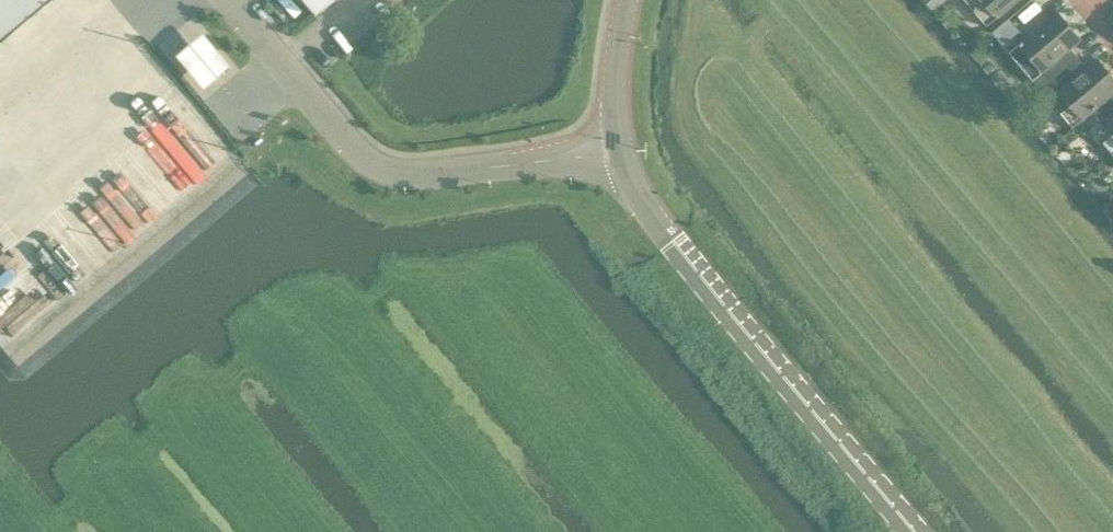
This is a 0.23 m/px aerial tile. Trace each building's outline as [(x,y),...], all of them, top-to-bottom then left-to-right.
[(48,0),(0,0),(0,40),(48,0)] [(332,0),(300,0),(313,16),(332,0)] [(977,13),(988,27),(1019,0),(966,0),(977,13)] [(1055,12),(1008,52),(1020,67),(1040,90),(1050,81),(1050,82),(1074,62),(1079,58),(1071,48),(1079,41),(1055,12)] [(229,65),(200,31),(174,54),(203,87),(229,65)] [(1050,82),(1070,105),(1060,113),(1073,128),(1092,111),(1112,94),(1112,81),(1095,59),(1086,66),(1079,58),(1074,62),(1050,82)] [(1092,111),(1111,134),(1101,142),(1112,156),(1112,94),(1092,111)]
